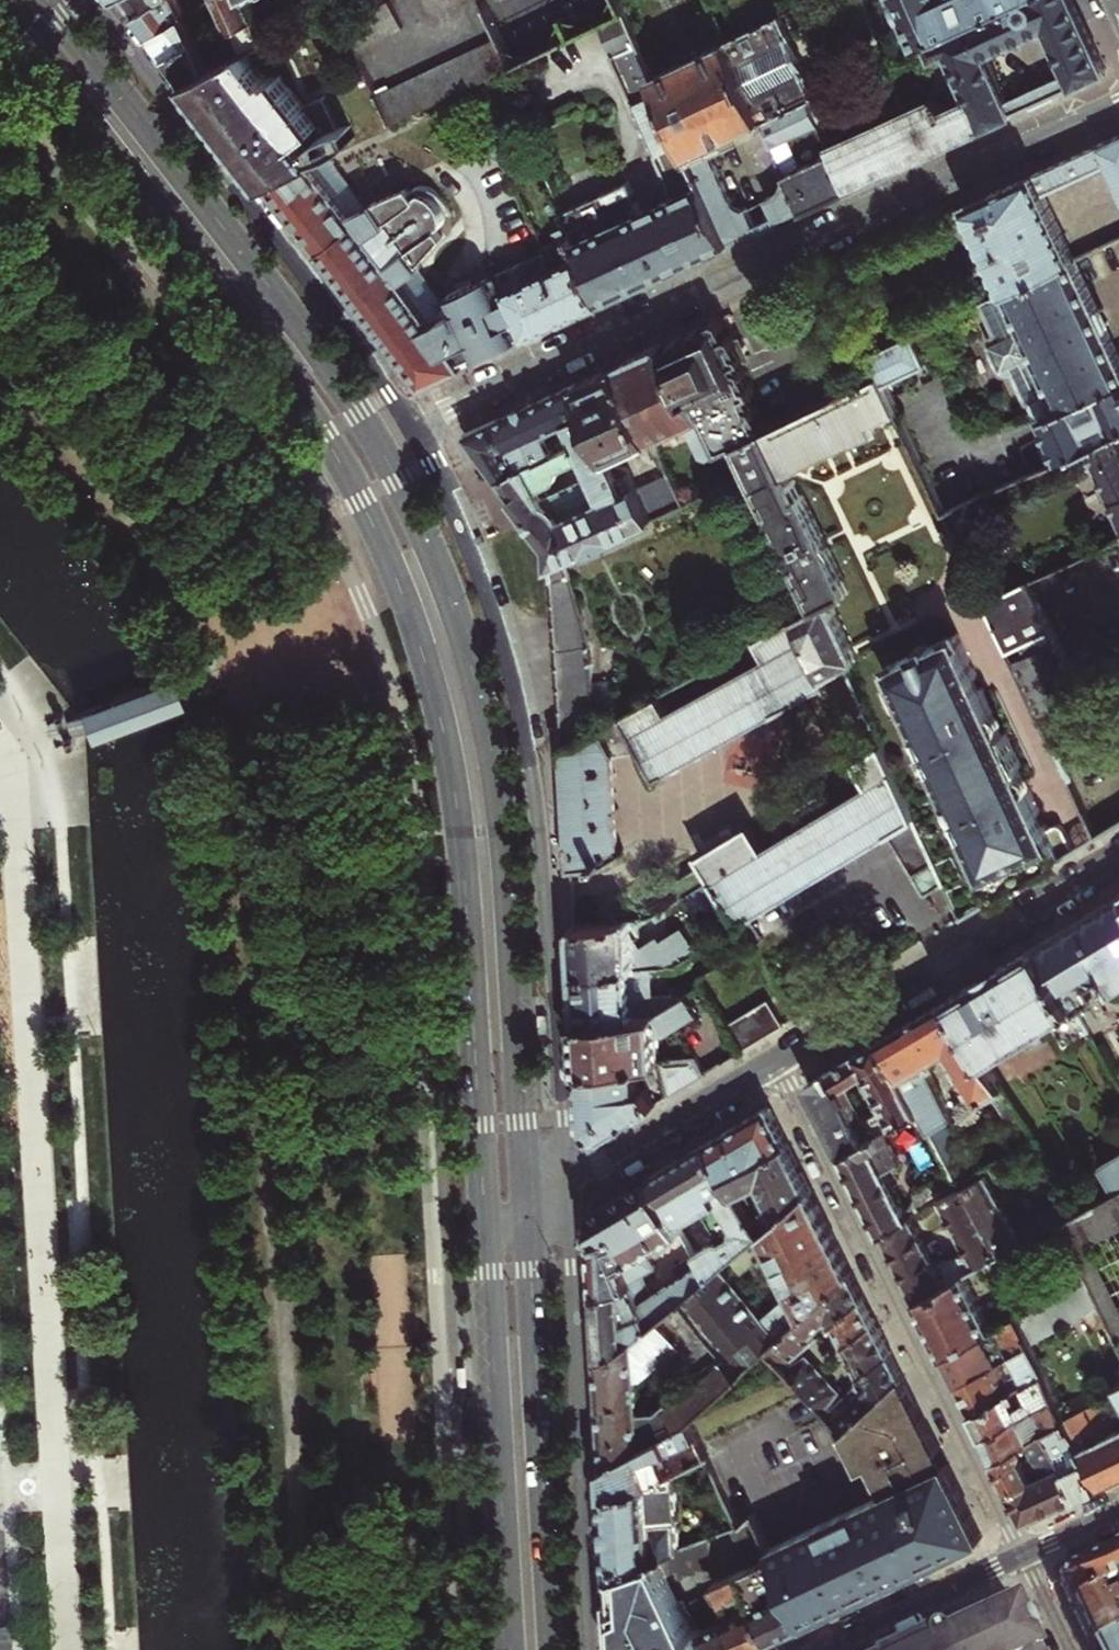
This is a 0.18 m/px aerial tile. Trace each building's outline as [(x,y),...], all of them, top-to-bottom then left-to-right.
[(138,13),(165,0),(128,0),(138,13)] [(189,16),(188,15),(181,0),(165,0),(138,13),(151,30),(153,32),(189,16)] [(188,15),(208,6),(205,0),(181,0),(188,15)] [(208,6),(188,15),(189,16),(200,41),(213,67),(248,50),(238,27),(226,0),(221,0),(208,6)] [(238,27),(262,16),(254,0),(226,0),(238,27)] [(374,6),(387,34),(403,27),(391,0),(386,0),(374,6)] [(445,0),(426,0),(432,13),(448,5),(445,0)] [(1020,0),(897,0),(918,47),(929,42),(1020,0)] [(1075,85),(1107,70),(1075,0),(1020,0),(929,42),(937,58),(951,52),(973,100),(985,126),(1012,113),(1007,101),(986,54),(1048,25),(1069,72),(1075,85)] [(374,6),(359,13),(372,41),(387,34),(374,6)] [(799,17),(795,8),(780,15),(784,23),(799,17)] [(654,76),(639,43),(624,12),(599,24),(632,94),(630,95),(654,147),(652,148),(672,191),(676,190),(679,196),(705,184),(690,152),(654,76)] [(372,41),(359,13),(344,20),(357,49),(372,41)] [(729,39),(766,118),(810,97),(816,94),(784,23),(780,15),(729,39)] [(200,41),(189,16),(153,32),(157,38),(171,55),(200,41)] [(272,39),(262,16),(238,27),(248,50),(272,39)] [(501,34),(486,41),(500,71),(515,63),(501,34)] [(766,118),(729,39),(654,76),(690,152),(695,150),(766,118)] [(187,76),(189,78),(213,67),(200,41),(171,55),(184,72),(187,76)] [(500,71),(486,41),(470,49),(485,78),(500,71)] [(485,78),(470,49),(455,56),(468,86),(483,79),(485,78)] [(425,382),(513,342),(542,329),(598,303),(605,300),(565,213),(558,197),(544,203),(551,216),(533,225),(535,230),(476,257),(449,270),(451,276),(445,279),(427,255),(446,234),(441,226),(443,224),(445,220),(445,213),(442,206),(438,199),(433,195),(426,191),(421,191),(418,195),(410,185),(385,196),(343,144),(349,144),(355,141),(359,138),(363,133),(364,127),(357,118),(351,119),(346,121),(324,93),(305,104),(281,73),(276,77),(274,73),(269,77),(248,50),(213,67),(189,78),(345,277),(425,382)] [(468,86),(455,56),(439,64),(453,93),(468,86)] [(439,64),(423,71),(437,101),(453,93),(439,64)] [(437,101),(423,71),(408,79),(422,108),(437,101)] [(485,78),(483,79),(506,130),(523,122),(500,71),(485,78)] [(1046,98),(1075,85),(1069,72),(1007,101),(1012,113),(1046,98)] [(422,108),(408,79),(392,86),(406,115),(422,108)] [(377,93),(390,123),(406,115),(392,86),(377,93)] [(858,135),(835,86),(816,94),(810,97),(823,124),(833,147),(858,135)] [(823,124),(810,97),(766,118),(778,144),(789,139),(823,124)] [(979,129),(985,126),(973,100),(945,113),(939,98),(858,135),(833,147),(835,151),(851,187),(861,183),(928,152),(979,129)] [(1099,143),(1108,164),(1118,188),(1118,134),(1099,143)] [(801,166),(789,139),(778,144),(791,171),(801,166)] [(1108,164),(1099,143),(1038,171),(1046,190),(1108,164)] [(695,150),(690,152),(705,184),(731,242),(760,228),(750,207),(747,208),(741,208),(738,206),(736,203),(711,152),(695,150)] [(851,187),(835,151),(801,166),(791,171),(807,207),(813,205),(839,193),(851,187)] [(771,197),(781,219),(807,207),(791,171),(788,172),(790,176),(790,180),(789,183),(789,185),(787,187),(785,190),(771,197)] [(1046,190),(1038,171),(971,202),(1010,289),(1077,258),(1046,190)] [(731,242),(705,184),(679,196),(658,206),(642,213),(629,184),(565,213),(605,300),(684,263),(731,242)] [(771,224),(781,219),(771,197),(750,207),(760,228),(771,224)] [(987,299),(1001,331),(999,332),(998,335),(998,338),(998,340),(994,342),(1005,365),(1008,364),(1010,366),(1012,367),(1015,367),(1017,366),(1036,407),(1038,408),(1040,408),(1043,408),(1046,413),(1118,379),(1118,352),(1077,258),(1010,289),(987,299)] [(721,317),(662,342),(690,399),(699,395),(723,447),(740,439),(767,427),(752,393),(756,392),(741,359),(748,357),(736,331),(730,329),(729,330),(724,320),(721,317)] [(883,374),(887,381),(932,360),(918,331),(873,352),(883,374)] [(640,352),(622,361),(656,436),(689,420),(703,452),(711,456),(721,451),(724,456),(727,455),(732,465),(748,457),(740,439),(723,447),(699,395),(690,399),(662,342),(640,352)] [(656,436),(622,361),(598,371),(576,382),(601,431),(614,457),(656,436)] [(855,387),(767,427),(740,439),(748,457),(755,471),(762,487),(816,605),(793,618),(824,680),(847,667),(861,661),(830,598),(850,590),(805,494),(799,497),(787,470),(791,469),(789,466),(802,460),(803,463),(810,460),(809,457),(822,451),(823,454),(829,451),(828,448),(840,443),(841,445),(846,443),(845,440),(857,435),(858,438),(864,435),(863,432),(873,428),(874,430),(880,427),(875,417),(899,406),(887,381),(883,374),(855,387)] [(1046,413),(1064,456),(1083,447),(1095,442),(1118,431),(1118,379),(1046,413)] [(500,478),(537,461),(528,442),(546,433),(569,423),(576,438),(571,441),(572,444),(601,431),(576,382),(524,405),(465,432),(500,478)] [(516,500),(535,484),(555,475),(560,468),(584,457),(593,477),(546,499),(527,514),(551,545),(556,622),(563,748),(594,731),(592,705),(591,682),(588,638),(570,556),(653,518),(639,486),(627,461),(618,458),(615,459),(614,457),(601,431),(572,444),(555,452),(537,461),(500,478),(516,500)] [(1095,442),(1118,493),(1118,431),(1095,442)] [(537,461),(555,452),(546,433),(528,442),(537,461)] [(639,486),(653,518),(686,503),(671,472),(639,486)] [(527,514),(546,499),(535,484),(516,500),(527,514)] [(1018,658),(1060,639),(1032,578),(989,598),(1018,658)] [(669,712),(658,693),(594,731),(563,748),(569,837),(571,866),(600,864),(619,855),(619,851),(621,851),(617,757),(644,748),(659,776),(827,686),(824,680),(793,618),(757,639),(767,658),(669,712)] [(1013,731),(1009,733),(962,634),(893,666),(912,705),(909,706),(922,734),(924,732),(940,766),(938,768),(953,800),(957,798),(972,830),(968,832),(982,860),(985,859),(991,871),(953,889),(966,916),(978,909),(1080,848),(1070,829),(1069,826),(1066,826),(1064,826),(1062,826),(1055,830),(1024,766),(1029,764),(1013,731)] [(1086,694),(1060,639),(1018,658),(1044,714),(1086,694)] [(619,681),(600,681),(591,682),(592,705),(595,704),(598,703),(603,700),(605,698),(608,696),(613,690),(616,686),(619,681)] [(890,831),(914,871),(938,857),(885,745),(860,760),(873,783),(769,848),(754,823),(703,854),(718,879),(725,891),(744,923),(756,944),(766,939),(753,917),(890,831)] [(938,857),(914,871),(927,892),(948,879),(938,857)] [(697,908),(725,891),(718,879),(690,895),(697,908)] [(1111,902),(1097,910),(1070,927),(1040,945),(1055,971),(1079,1010),(1097,1001),(1099,996),(1093,986),(1108,977),(1118,995),(1118,897),(1111,902)] [(578,972),(634,968),(680,964),(696,955),(677,928),(658,940),(655,936),(639,946),(633,936),(632,923),(575,926),(576,951),(578,972)] [(1077,1008),(1076,1006),(1055,971),(1040,945),(1023,954),(992,973),(959,993),(952,997),(989,1060),(996,1056),(1077,1008)] [(636,1002),(634,968),(578,972),(579,998),(580,1018),(660,1013),(691,994),(691,993),(676,994),(645,996),(642,1001),(636,1002)] [(660,1013),(580,1018),(582,1043),(583,1065),(645,1061),(651,1061),(663,1060),(661,1030),(672,1040),(706,1019),(691,994),(660,1013)] [(940,1068),(936,1060),(950,1051),(981,1101),(990,1095),(1005,1086),(989,1060),(952,997),(930,1010),(894,1032),(883,1038),(922,1112),(932,1131),(947,1121),(956,1116),(933,1072),(940,1068)] [(728,1026),(742,1051),(782,1027),(767,1002),(728,1026)] [(922,1112),(883,1038),(847,1061),(828,1072),(838,1090),(844,1088),(850,1099),(855,1096),(849,1084),(870,1073),(888,1109),(874,1117),(865,1114),(854,1120),(865,1142),(886,1131),(922,1112)] [(694,1058),(663,1060),(669,1096),(689,1084),(704,1075),(694,1058)] [(645,1061),(583,1065),(585,1093),(587,1125),(605,1135),(639,1115),(669,1096),(663,1060),(651,1061),(653,1083),(646,1083),(645,1061)] [(845,1153),(865,1142),(854,1120),(865,1114),(855,1096),(850,1099),(844,1088),(838,1090),(828,1072),(810,1083),(830,1122),(835,1131),(845,1153)] [(1039,1141),(1005,1086),(990,1095),(1023,1149),(1039,1141)] [(786,1135),(771,1106),(712,1141),(723,1162),(746,1153),(750,1163),(791,1146),(789,1141),(786,1135)] [(952,1130),(947,1121),(932,1131),(960,1183),(972,1176),(949,1132),(952,1130)] [(886,1131),(865,1142),(845,1153),(858,1180),(864,1192),(881,1226),(883,1229),(884,1232),(910,1217),(908,1214),(907,1211),(886,1171),(901,1162),(886,1131)] [(723,1199),(718,1189),(733,1180),(728,1172),(723,1162),(712,1141),(687,1155),(653,1176),(669,1205),(680,1227),(705,1213),(722,1203),(723,1199)] [(757,1184),(765,1181),(784,1218),(814,1193),(804,1172),(801,1166),(791,1146),(750,1163),(728,1172),(733,1180),(739,1191),(757,1184)] [(750,1163),(746,1153),(723,1162),(728,1172),(750,1163)] [(1118,1190),(1118,1157),(1104,1165),(1118,1190)] [(683,1232),(680,1227),(669,1205),(653,1176),(643,1181),(594,1210),(596,1239),(623,1231),(631,1249),(623,1253),(627,1263),(653,1249),(664,1243),(667,1241),(676,1236),(683,1232)] [(979,1222),(998,1257),(1065,1220),(1082,1210),(1074,1197),(1041,1214),(1043,1218),(1022,1228),(1017,1235),(987,1176),(962,1189),(979,1222)] [(715,1246),(697,1256),(711,1282),(727,1268),(738,1259),(754,1245),(764,1236),(757,1223),(739,1191),(733,1180),(718,1189),(723,1199),(722,1203),(705,1213),(716,1233),(715,1246)] [(773,1214),(757,1223),(764,1236),(769,1232),(784,1218),(765,1181),(757,1184),(773,1214)] [(962,1189),(940,1201),(956,1234),(979,1222),(962,1189)] [(1118,1190),(1082,1210),(1065,1220),(1093,1276),(1107,1304),(1118,1328),(1118,1190)] [(816,1197),(814,1193),(784,1218),(769,1232),(771,1236),(804,1292),(806,1316),(854,1273),(852,1269),(828,1219),(816,1197)] [(911,1217),(910,1217),(884,1232),(888,1240),(893,1251),(899,1262),(926,1247),(911,1217)] [(998,1257),(979,1222),(956,1234),(968,1257),(934,1261),(926,1247),(899,1262),(901,1268),(911,1287),(918,1300),(969,1273),(998,1257)] [(599,1292),(626,1286),(635,1284),(634,1280),(630,1272),(627,1263),(623,1253),(631,1249),(623,1231),(596,1239),(596,1244),(597,1258),(598,1271),(599,1292)] [(653,1249),(627,1263),(630,1272),(634,1280),(645,1277),(658,1270),(653,1261),(666,1253),(668,1249),(664,1243),(653,1249)] [(754,1245),(738,1259),(748,1271),(764,1257),(754,1245)] [(711,1282),(697,1256),(675,1268),(679,1278),(654,1298),(647,1300),(641,1302),(643,1309),(650,1329),(658,1324),(668,1316),(686,1303),(711,1282)] [(769,1316),(727,1268),(711,1282),(686,1303),(728,1354),(743,1374),(770,1348),(783,1336),(769,1316)] [(832,1316),(836,1323),(866,1298),(859,1283),(857,1280),(854,1273),(806,1316),(816,1330),(821,1335),(827,1329),(823,1324),(832,1316)] [(969,1273),(918,1300),(932,1328),(944,1355),(986,1333),(998,1327),(969,1273)] [(1093,1276),(1019,1315),(1033,1343),(1107,1304),(1093,1276)] [(645,1277),(634,1280),(635,1284),(641,1302),(647,1300),(654,1298),(645,1277)] [(635,1284),(626,1286),(599,1292),(600,1300),(600,1306),(601,1319),(603,1346),(603,1356),(613,1352),(630,1344),(650,1329),(643,1309),(626,1320),(624,1295),(632,1293),(634,1301),(638,1303),(641,1302),(635,1284)] [(783,1336),(806,1316),(804,1292),(793,1301),(790,1298),(769,1316),(783,1336)] [(836,1323),(847,1345),(878,1322),(877,1318),(873,1310),(866,1298),(836,1323)] [(666,1350),(650,1329),(630,1344),(613,1352),(603,1356),(607,1411),(609,1442),(611,1464),(647,1446),(695,1421),(743,1374),(728,1354),(686,1303),(668,1316),(658,1324),(673,1345),(693,1370),(662,1393),(664,1396),(666,1400),(667,1407),(664,1418),(661,1424),(658,1429),(655,1433),(650,1437),(645,1439),(644,1438),(639,1367),(644,1367),(666,1350)] [(996,1353),(986,1333),(944,1355),(952,1370),(958,1383),(1033,1343),(1019,1315),(998,1327),(1008,1346),(996,1353)] [(800,1353),(803,1351),(812,1342),(815,1340),(821,1335),(816,1330),(806,1316),(783,1336),(770,1348),(786,1365),(800,1353)] [(878,1322),(847,1345),(849,1348),(863,1376),(895,1354),(889,1342),(884,1333),(881,1327),(880,1325),(878,1322)] [(658,1324),(650,1329),(666,1350),(673,1345),(658,1324)] [(973,1412),(1017,1388),(1026,1383),(1047,1372),(1033,1343),(958,1383),(964,1393),(967,1401),(970,1407),(973,1412)] [(895,1354),(863,1376),(864,1382),(880,1399),(905,1375),(903,1370),(900,1364),(895,1354)] [(811,1392),(829,1411),(841,1392),(835,1385),(832,1382),(816,1366),(814,1363),(808,1357),(788,1367),(805,1386),(811,1392)] [(1038,1406),(1059,1395),(1047,1372),(1026,1383),(1033,1396),(1025,1399),(1021,1407),(1015,1395),(1019,1393),(1017,1388),(973,1412),(975,1415),(979,1424),(984,1435),(1022,1415),(1038,1406)] [(886,1491),(949,1462),(945,1456),(942,1449),(935,1434),(916,1397),(905,1375),(880,1399),(847,1430),(863,1466),(872,1462),(880,1478),(883,1485),(886,1491)] [(880,1399),(864,1382),(858,1387),(855,1390),(844,1401),(841,1403),(831,1413),(847,1430),(880,1399)] [(1038,1406),(1050,1430),(1071,1419),(1069,1414),(1059,1395),(1038,1406)] [(1114,1424),(1102,1399),(1069,1414),(1071,1419),(1102,1481),(1118,1474),(1118,1444),(1110,1448),(1099,1431),(1114,1424)] [(1034,1438),(1050,1430),(1038,1406),(1022,1415),(1034,1438)] [(1022,1415),(984,1435),(989,1444),(994,1454),(996,1458),(1021,1445),(1030,1440),(1034,1438),(1022,1415)] [(1093,1485),(1102,1481),(1071,1419),(1050,1430),(1080,1491),(1086,1489),(1093,1485)] [(700,1433),(695,1421),(647,1446),(611,1464),(611,1469),(612,1478),(613,1491),(650,1482),(668,1476),(661,1452),(675,1449),(702,1437),(700,1433)] [(1099,1431),(1110,1448),(1118,1444),(1118,1429),(1116,1423),(1114,1424),(1099,1431)] [(1080,1491),(1050,1430),(1034,1438),(1030,1440),(1032,1444),(1036,1451),(1027,1455),(1038,1477),(1012,1489),(1026,1517),(1044,1508),(1050,1505),(1080,1491)] [(1021,1445),(996,1458),(1002,1470),(1005,1475),(1010,1486),(1012,1489),(1038,1477),(1027,1455),(1036,1451),(1032,1444),(1028,1446),(1027,1449),(1024,1451),(1021,1445)] [(949,1462),(886,1491),(774,1545),(778,1554),(792,1582),(809,1620),(839,1606),(952,1551),(985,1535),(949,1462)] [(668,1476),(650,1482),(613,1491),(615,1525),(618,1571),(664,1553),(684,1545),(680,1473),(668,1476)] [(733,1527),(751,1566),(767,1559),(778,1554),(774,1545),(757,1510),(742,1524),(733,1527)] [(684,1545),(664,1553),(672,1580),(686,1579),(685,1574),(700,1573),(699,1568),(713,1567),(710,1536),(684,1545)] [(1111,1547),(1061,1570),(1058,1580),(1065,1595),(1072,1607),(1097,1595),(1094,1589),(1114,1579),(1117,1584),(1118,1583),(1118,1563),(1111,1547)] [(664,1553),(618,1571),(621,1614),(624,1649),(715,1649),(705,1628),(704,1625),(697,1629),(678,1590),(672,1580),(664,1553)] [(778,1554),(767,1559),(798,1625),(809,1620),(792,1582),(778,1554)] [(798,1625),(767,1559),(751,1566),(742,1570),(751,1590),(757,1604),(773,1637),(781,1634),(794,1627),(798,1625)] [(751,1590),(742,1570),(716,1582),(718,1588),(724,1601),(734,1597),(743,1594),(751,1590)] [(693,1600),(704,1625),(705,1628),(731,1616),(724,1601),(718,1588),(693,1600)] [(757,1604),(751,1590),(743,1594),(748,1608),(741,1611),(734,1597),(724,1601),(731,1616),(747,1649),(754,1646),(773,1637),(757,1604)] [(1016,1599),(1008,1595),(932,1631),(896,1648),(893,1649),(1041,1649),(1016,1599)] [(1097,1595),(1072,1607),(1084,1633),(1093,1649),(1118,1637),(1118,1618),(1115,1620),(1109,1608),(1117,1604),(1114,1598),(1102,1604),(1097,1595)] [(705,1628),(715,1649),(747,1649),(731,1616),(705,1628)] [(0,1627),(0,1646),(10,1645),(9,1626),(0,1627)] [(1093,1649),(1118,1649),(1118,1637),(1093,1649)]
